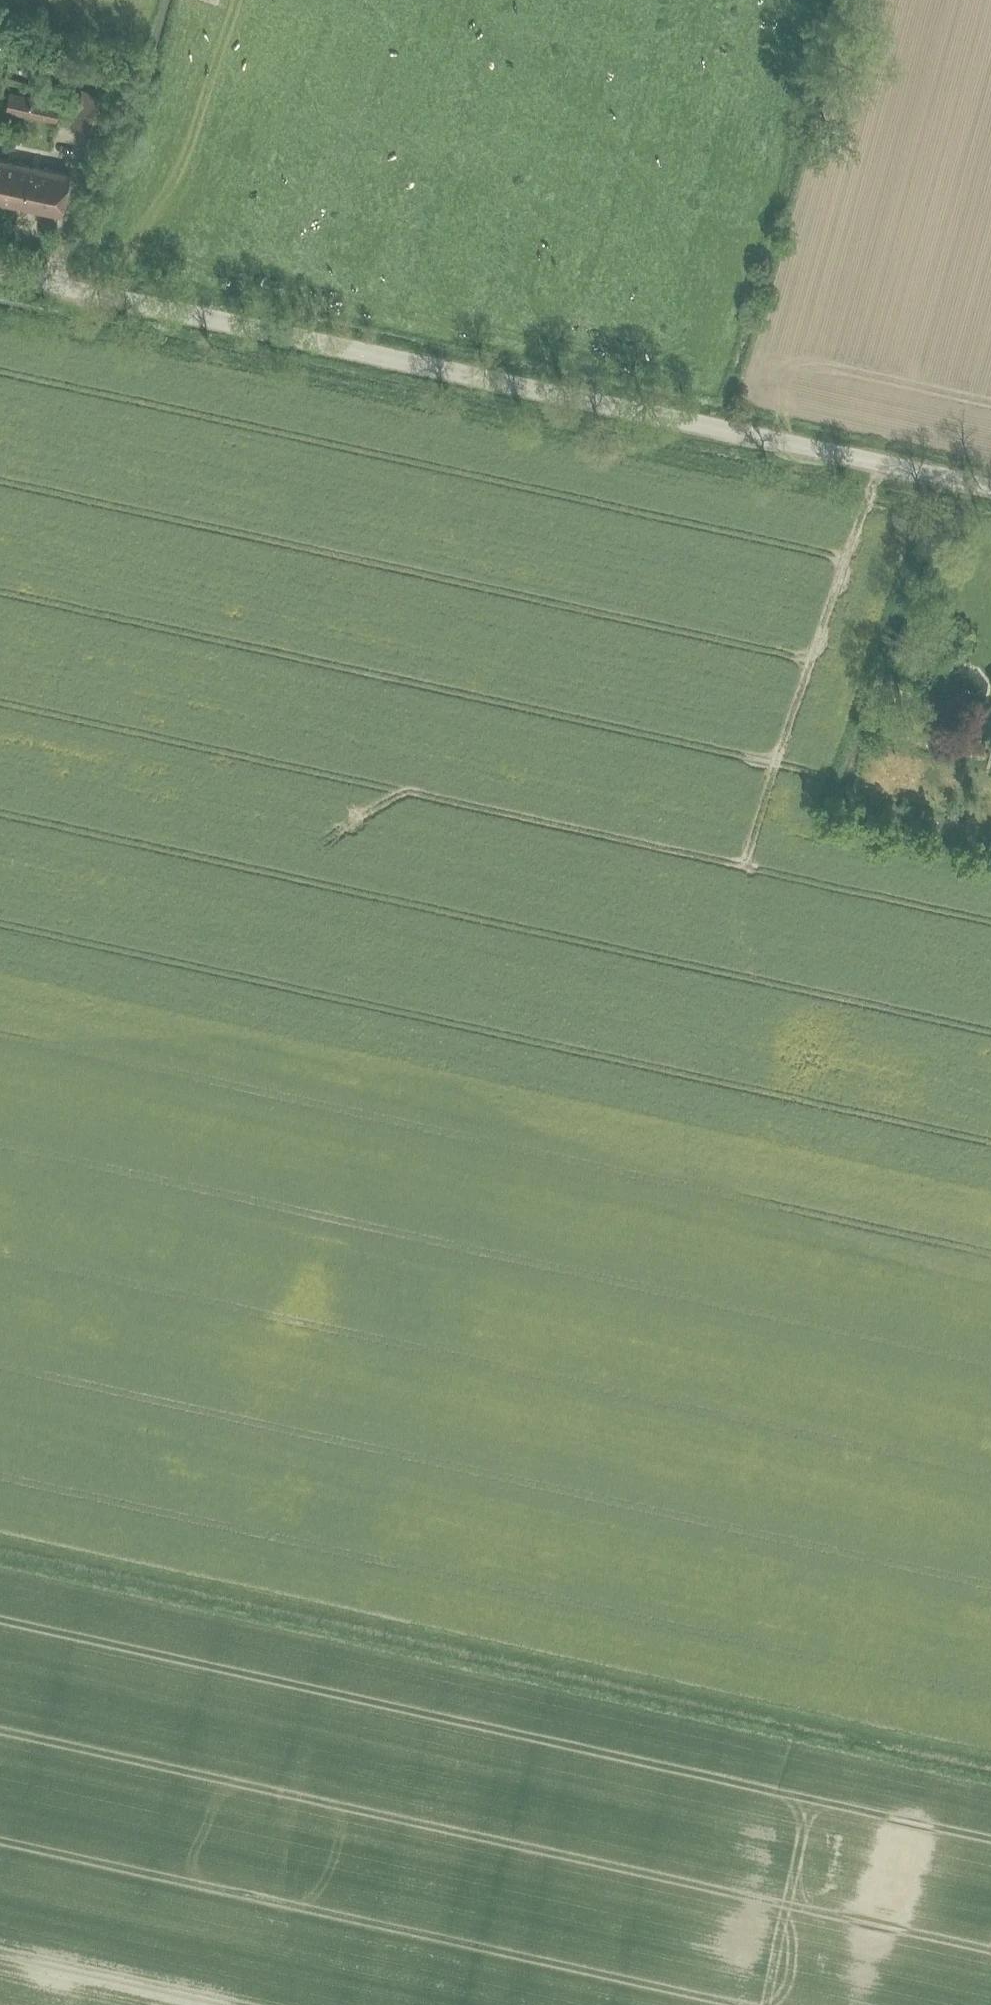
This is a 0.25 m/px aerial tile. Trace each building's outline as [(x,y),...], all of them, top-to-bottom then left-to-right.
[(111,97),(83,92),(76,127),(104,132),(111,97)] [(0,113),(0,118),(61,129),(65,106),(3,94),(0,113)] [(68,221),(77,179),(0,164),(0,207),(68,221)]
